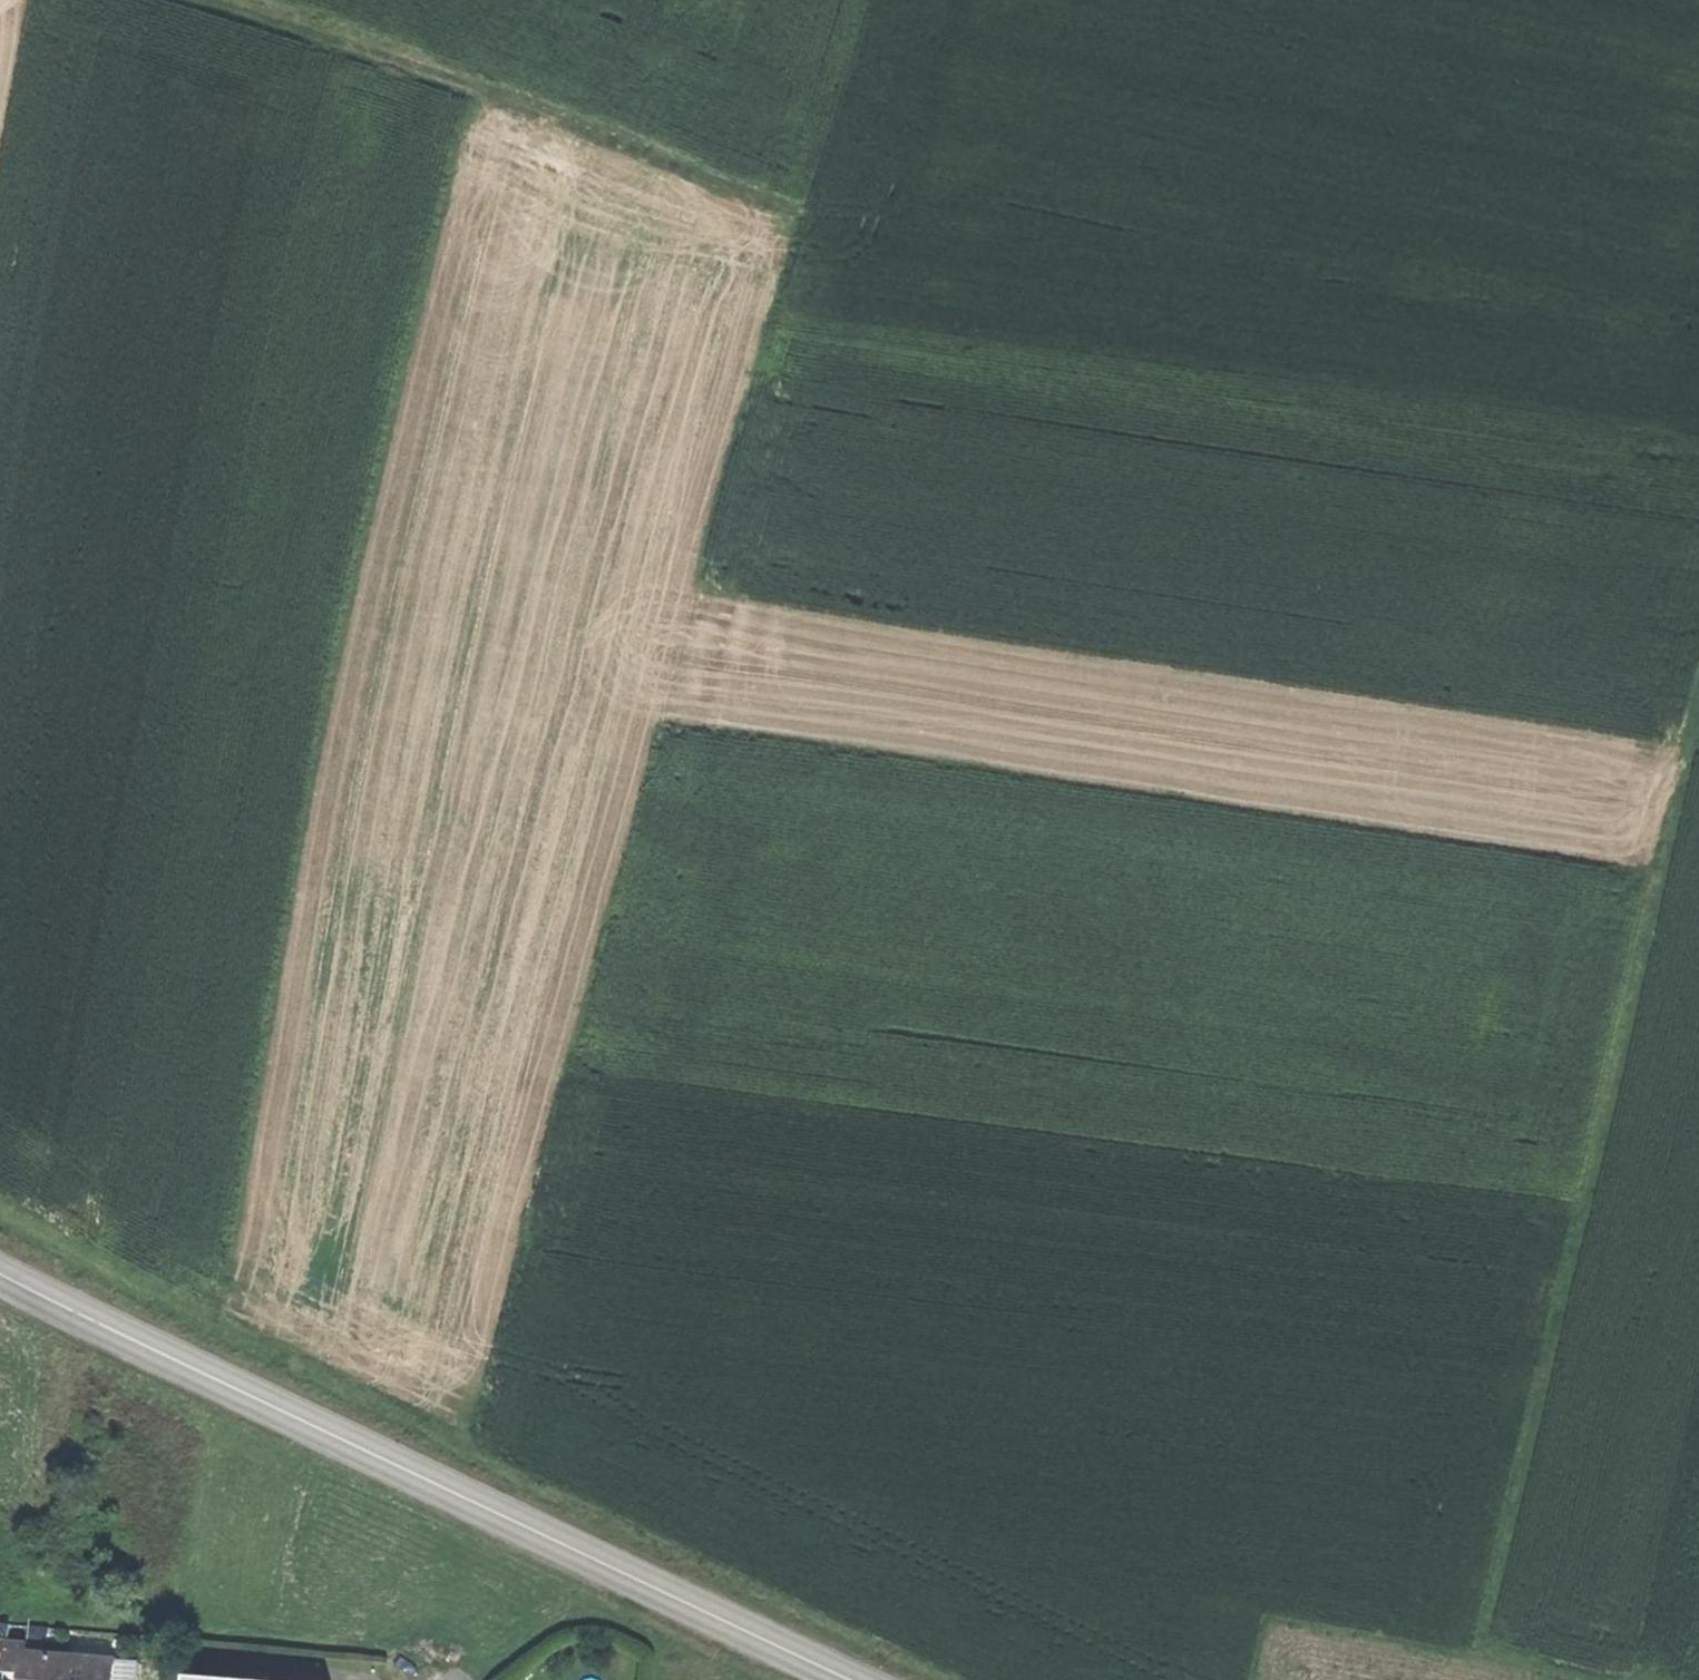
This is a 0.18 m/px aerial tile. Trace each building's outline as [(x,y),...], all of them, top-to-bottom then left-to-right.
[(2,1670),(24,1672),(25,1654),(26,1644),(5,1642),(2,1670)] [(25,1654),(24,1672),(23,1679),(114,1679),(116,1662),(25,1654)]
